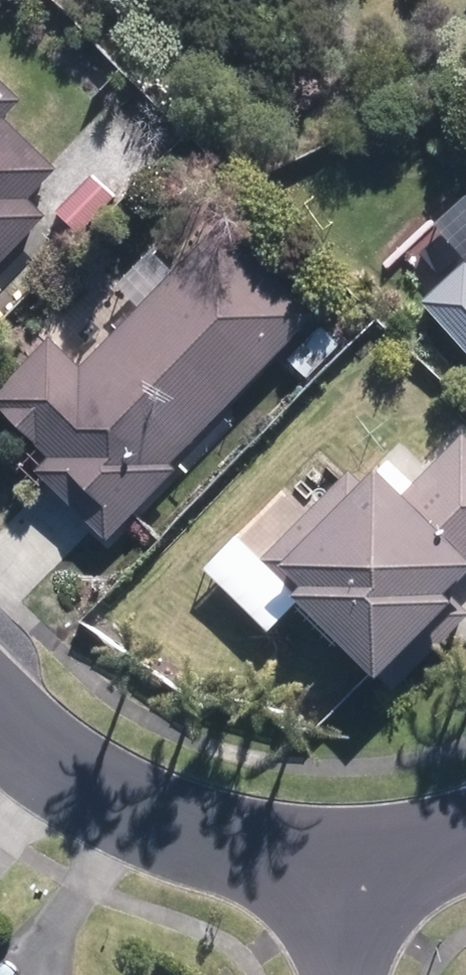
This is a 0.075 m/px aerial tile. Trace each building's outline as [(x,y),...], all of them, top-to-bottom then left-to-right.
[(53,167),(0,114),(17,97),(0,80),(0,256),(41,214),(24,196),(53,167)] [(112,197),(87,175),(55,210),(79,232),(112,197)] [(311,312),(219,220),(77,364),(48,335),(0,383),(0,412),(47,455),(32,470),(102,539),(173,468),(167,463),(311,312)] [(465,364),(465,274),(421,315),(465,364)] [(318,324),(285,359),(306,378),(340,343),(318,324)] [(268,636),(294,610),(374,689),(454,608),(439,592),(465,565),(465,434),(462,430),(422,471),(400,450),(334,517),(312,496),(256,553),(235,533),(200,569),(268,636)]
